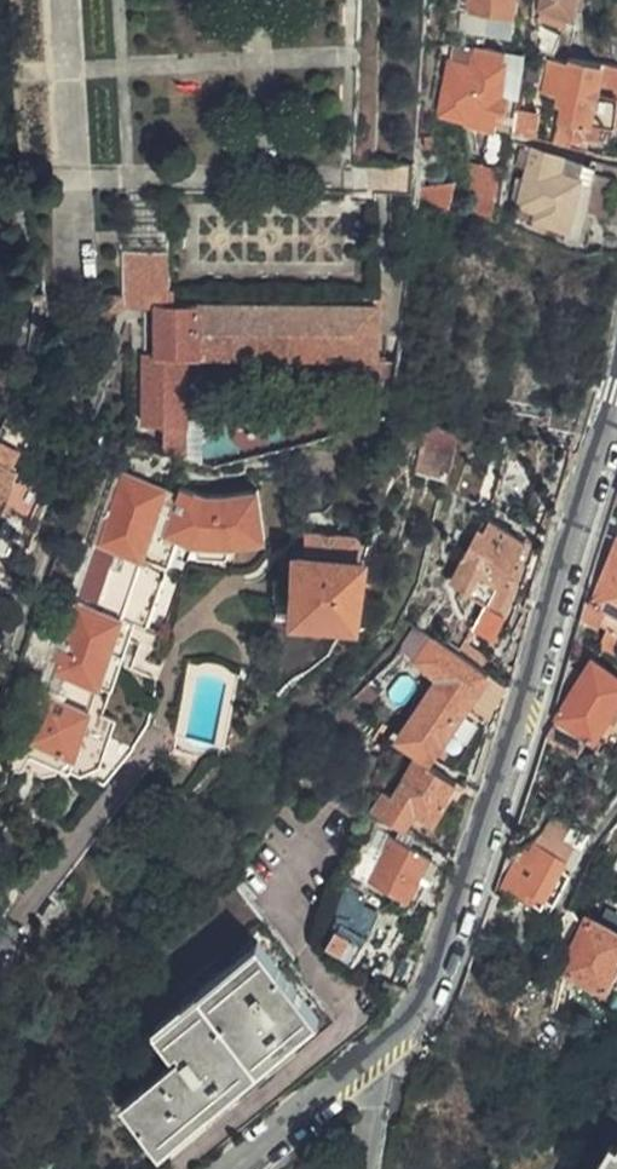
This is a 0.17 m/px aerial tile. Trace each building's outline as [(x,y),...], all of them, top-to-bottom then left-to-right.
[(473,31),(507,32),(508,16),(503,15),(504,0),(475,0),(473,31)] [(573,0),(543,0),(540,12),(547,13),(545,24),(567,28),(573,0)] [(616,52),(616,30),(607,28),(605,50),(616,52)] [(529,31),(528,56),(558,60),(561,34),(529,31)] [(496,98),(504,53),(453,46),(440,117),(460,121),(462,113),(498,120),(503,101),(496,98)] [(597,77),(599,65),(567,61),(566,66),(547,63),(540,94),(558,97),(556,108),(563,110),(561,121),(587,126),(597,77)] [(511,136),(533,140),(537,117),(515,113),(511,136)] [(567,226),(583,161),(515,147),(511,168),(529,176),(520,210),(535,218),(537,213),(567,226)] [(480,198),(494,200),(497,168),(483,166),(480,198)] [(171,289),(171,253),(137,253),(126,253),(126,290),(171,289)] [(175,457),(185,459),(185,435),(186,359),(238,359),(378,358),(377,309),(381,309),(381,305),(381,291),(355,291),(171,292),(157,293),(156,307),(157,340),(143,340),(145,412),(164,413),(165,454),(175,457)] [(191,453),(204,452),(203,419),(190,419),(191,453)] [(447,479),(458,433),(426,426),(415,472),(447,479)] [(523,505),(528,466),(511,464),(513,447),(471,442),(464,499),(523,505)] [(124,444),(121,443),(111,472),(164,490),(175,457),(165,454),(124,444)] [(164,490),(111,472),(76,566),(56,621),(18,726),(2,769),(16,774),(22,759),(54,771),(59,756),(112,774),(121,752),(129,729),(116,724),(127,693),(149,633),(164,637),(185,579),(199,539),(226,539),(249,535),(269,528),(258,480),(203,494),(180,485),(175,494),(164,490)] [(8,476),(0,473),(0,503),(8,476)] [(497,607),(509,576),(501,573),(515,536),(475,521),(470,532),(465,531),(444,588),(497,607)] [(302,561),(296,560),(294,621),(361,622),(365,563),(359,563),(360,537),(303,535),(302,561)] [(597,560),(583,608),(579,622),(616,635),(616,544),(608,565),(597,560)] [(294,621),(296,560),(276,560),(275,621),(294,621)] [(401,650),(419,661),(433,636),(416,625),(401,650)] [(486,716),(508,683),(506,681),(433,636),(419,661),(443,674),(426,701),(402,736),(429,755),(457,717),(467,705),(486,716)] [(563,673),(545,736),(577,753),(588,736),(593,738),(616,696),(616,665),(600,656),(595,663),(593,662),(581,681),(563,673)] [(143,761),(121,752),(112,774),(59,756),(54,771),(99,787),(119,794),(143,761)] [(375,812),(402,827),(414,809),(432,818),(441,801),(454,779),(417,758),(415,763),(394,796),(386,792),(375,812)] [(22,759),(16,774),(37,782),(51,780),(54,771),(22,759)] [(2,769),(0,774),(0,783),(6,785),(16,774),(2,769)] [(572,843),(583,848),(591,833),(573,822),(550,814),(543,831),(521,848),(504,885),(521,895),(525,889),(544,898),(572,843)] [(369,829),(353,870),(409,896),(428,856),(369,829)] [(239,1084),(330,1008),(290,961),(296,956),(278,936),(235,885),(161,948),(135,969),(175,1016),(158,1032),(179,1057),(151,1082),(126,1103),(164,1147),(239,1084)] [(616,959),(616,932),(586,920),(565,971),(604,989),(616,959)] [(328,946),(353,959),(359,942),(335,930),(328,946)] [(553,950),(546,958),(553,963),(560,955),(553,950)] [(394,982),(406,990),(414,970),(419,960),(405,956),(394,982)] [(614,1147),(600,1168),(616,1168),(616,1148),(614,1147)]
